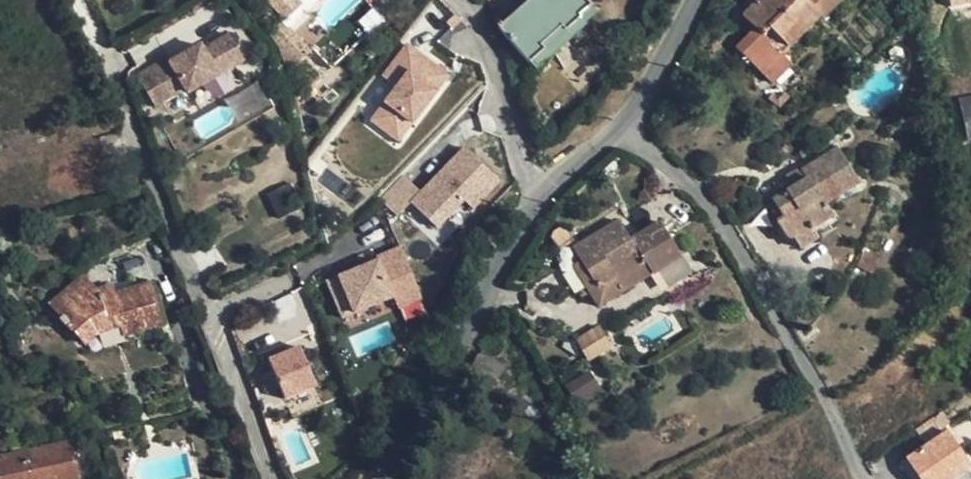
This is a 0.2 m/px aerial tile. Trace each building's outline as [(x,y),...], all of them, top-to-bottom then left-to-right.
[(583,0),(533,0),(501,30),(536,69),(596,15),(583,0)] [(841,0),(767,0),(764,3),(761,0),(758,0),(742,16),(754,29),(751,32),(735,48),(761,73),(780,54),(818,15),(823,19),(842,1),(841,0)] [(738,19),(751,32),(754,29),(742,16),(738,19)] [(175,61),(144,79),(160,106),(190,87),(193,91),(249,58),(233,31),(207,47),(205,43),(175,61)] [(367,120),(399,144),(452,75),(406,40),(380,75),(394,86),(367,120)] [(771,83),(791,63),(780,54),(761,73),(771,83)] [(142,76),(144,79),(175,61),(172,57),(142,76)] [(970,139),(970,96),(957,99),(967,140),(970,139)] [(466,201),(474,209),(502,181),(464,144),(409,201),(438,229),(466,201)] [(811,227),(812,229),(832,216),(826,205),(858,184),(838,149),(803,170),(808,178),(794,186),(791,182),(787,185),(785,187),(785,192),(772,200),(783,218),(777,222),(789,240),(793,237),(811,227)] [(787,175),(791,182),(794,186),(808,178),(803,170),(801,167),(787,175)] [(397,212),(419,190),(403,174),(381,197),(397,212)] [(766,204),(767,205),(777,222),(783,218),(772,200),(766,204)] [(596,288),(588,293),(597,308),(679,256),(659,222),(630,239),(618,221),(575,247),(573,248),(580,261),(596,288)] [(31,232),(29,224),(15,227),(17,236),(31,232)] [(793,237),(800,250),(817,238),(812,229),(811,227),(793,237)] [(552,242),(556,250),(572,241),(568,233),(564,230),(559,229),(556,230),(553,233),(552,236),(552,242)] [(402,247),(326,276),(342,320),(395,299),(404,322),(428,313),(402,247)] [(572,266),(588,293),(596,288),(580,261),(572,266)] [(83,277),(53,306),(62,316),(59,321),(70,332),(72,331),(86,344),(98,332),(123,326),(126,336),(163,325),(152,285),(115,295),(113,288),(97,292),(83,277)] [(610,348),(603,335),(598,328),(576,341),(579,349),(588,361),(610,348)] [(269,354),(283,398),(317,387),(302,343),(269,354)] [(477,352),(467,369),(491,384),(502,367),(477,352)] [(569,386),(579,403),(600,390),(590,373),(569,386)] [(967,470),(970,468),(970,466),(948,432),(944,434),(934,418),(916,430),(927,446),(901,464),(911,478),(955,478),(967,470)] [(69,442),(19,453),(19,455),(0,459),(0,478),(79,478),(69,442)] [(967,470),(955,478),(967,478),(970,476),(967,470)]
